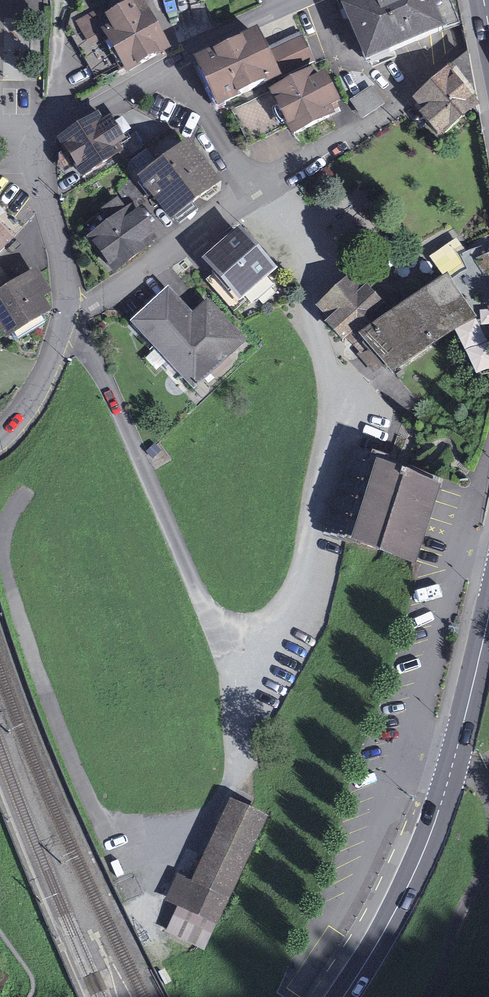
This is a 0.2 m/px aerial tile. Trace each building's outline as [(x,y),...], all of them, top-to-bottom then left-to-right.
[(100,81),(162,46),(136,0),(120,0),(70,28),(100,81)] [(368,61),(440,31),(427,0),(374,0),(347,11),(368,61)] [(267,53),(259,35),(199,63),(219,105),(313,61),(302,37),(267,53)] [(415,106),(441,135),(475,107),(465,60),(415,106)] [(296,135),(336,114),(316,75),(236,116),(249,143),(289,123),(296,135)] [(372,85),(349,99),(363,119),(385,103),(372,85)] [(98,114),(62,137),(83,171),(119,148),(116,142),(121,139),(108,119),(103,122),(98,114)] [(188,144),(144,176),(171,212),(214,180),(188,144)] [(91,236),(115,268),(154,238),(130,207),(91,236)] [(9,238),(0,229),(0,246),(9,238)] [(275,280),(236,234),(195,268),(233,314),(275,280)] [(400,368),(488,304),(488,290),(472,267),(401,318),(361,273),(327,303),(381,363),(391,355),(400,368)] [(0,294),(0,318),(9,331),(45,308),(38,296),(46,291),(35,272),(0,294)] [(170,293),(137,324),(194,384),(227,353),(170,293)] [(439,487),(351,461),(330,531),(418,557),(439,487)] [(176,875),(163,903),(178,911),(166,938),(204,955),(267,820),(238,806),(228,802),(191,882),(176,875)]
